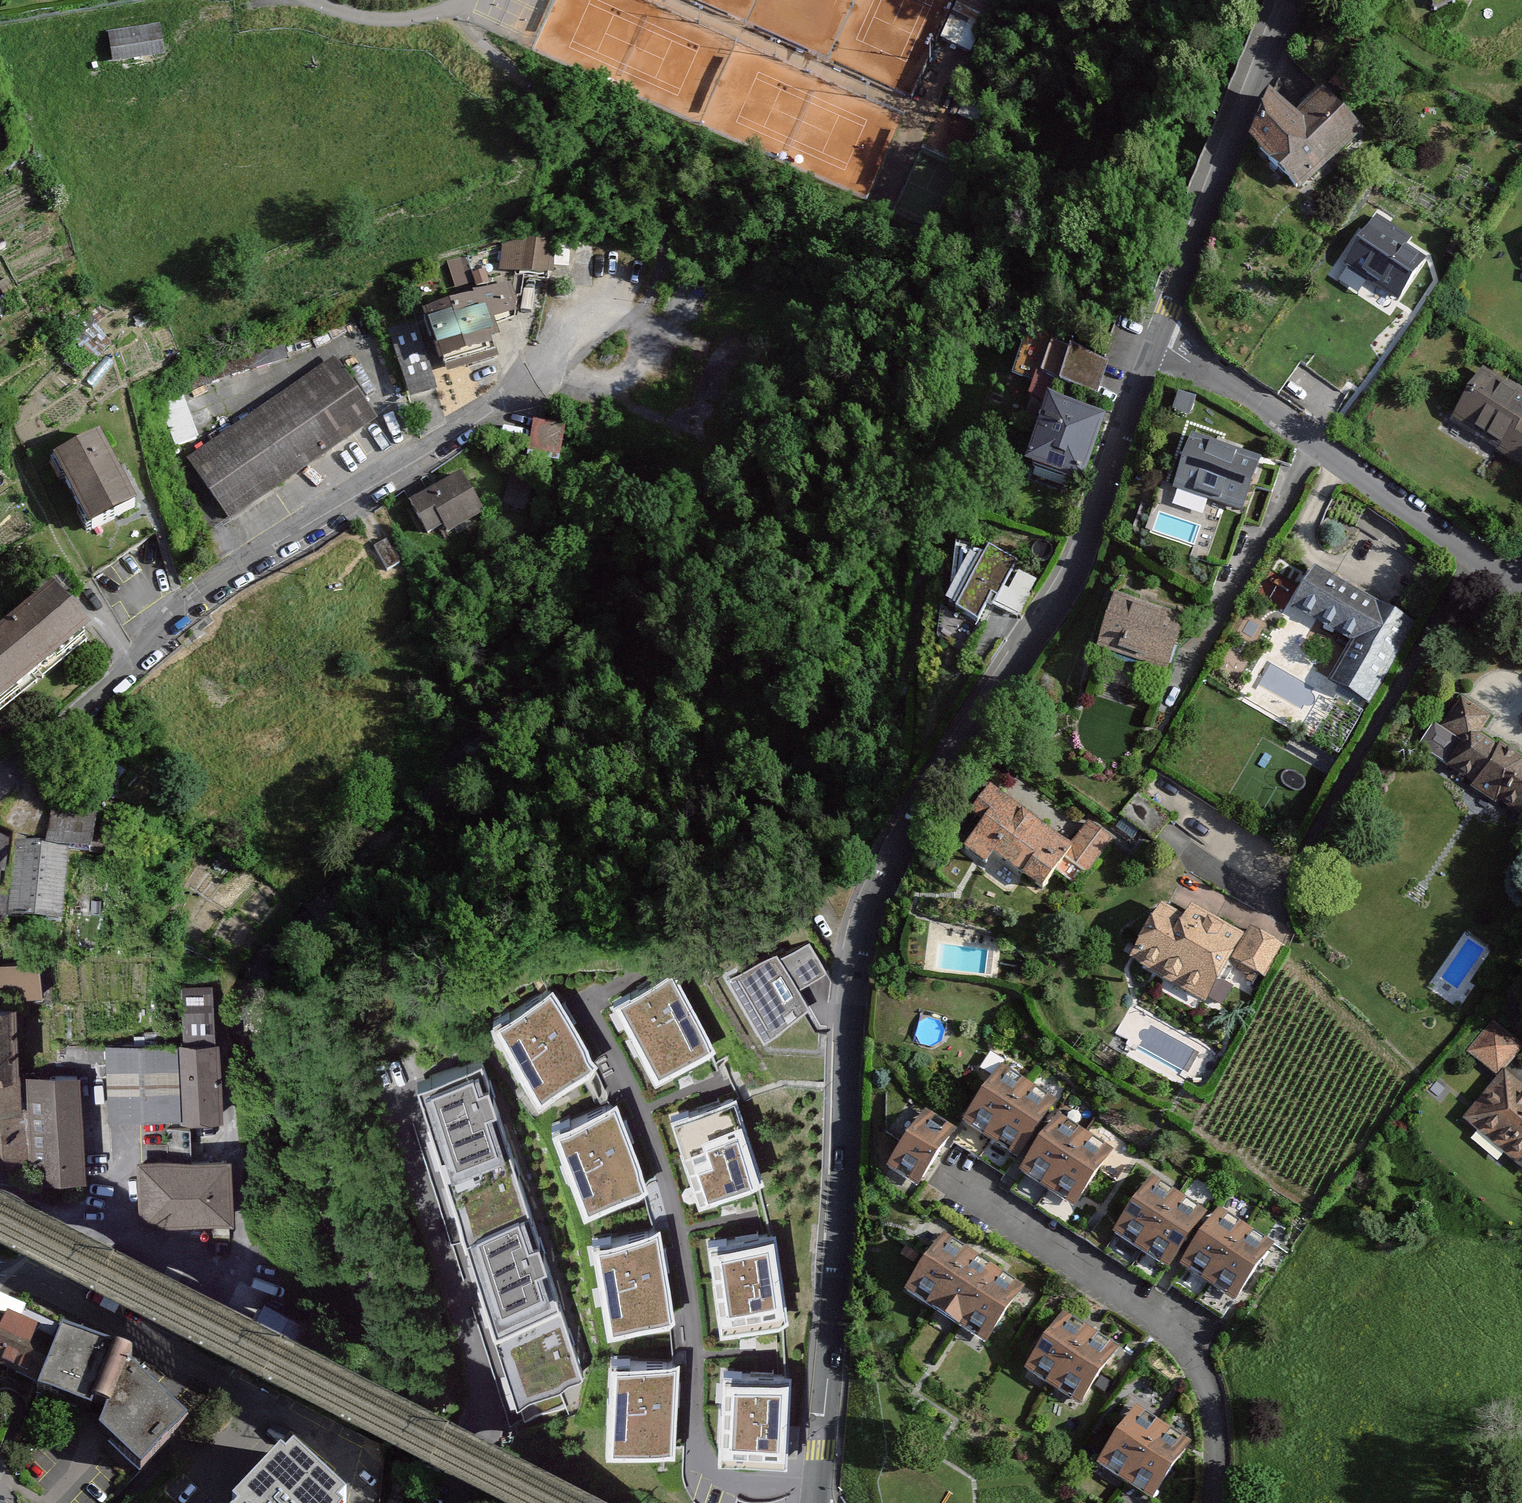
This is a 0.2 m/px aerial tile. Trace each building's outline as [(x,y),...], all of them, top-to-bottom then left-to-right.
[(1443,22),(1463,15),(1457,0),(1435,0),(1443,22)] [(161,34),(110,39),(113,73),(165,68),(161,34)] [(1347,63),(1336,80),(1357,95),(1369,79),(1347,63)] [(1358,137),(1325,104),(1296,134),(1272,114),(1253,154),(1291,188),(1313,188),(1358,137)] [(1415,236),(1375,209),(1332,274),(1356,290),(1364,277),(1400,300),(1428,258),(1409,245),(1415,236)] [(561,240),(529,248),(525,283),(556,286),(561,240)] [(467,300),(470,311),(480,308),(478,303),(518,292),(523,310),(525,283),(529,248),(451,268),(461,301),(467,300)] [(437,346),(446,378),(507,360),(499,334),(521,327),(523,310),(518,292),(478,303),(480,308),(470,311),(423,324),(430,348),(437,346)] [(419,328),(393,336),(414,406),(440,398),(419,328)] [(1026,337),(1013,366),(1038,377),(1051,348),(1026,337)] [(1110,372),(1073,361),(1065,390),(1101,401),(1110,372)] [(384,427),(340,364),(193,465),(236,529),(384,427)] [(1458,415),(1521,456),(1521,392),(1486,370),(1458,415)] [(1183,392),(1179,407),(1197,411),(1201,396),(1183,392)] [(1101,430),(1054,416),(1035,479),(1082,494),(1101,430)] [(1259,456),(1190,433),(1173,486),(1242,508),(1259,456)] [(536,440),(533,462),(551,465),(554,442),(536,440)] [(54,472),(92,542),(144,515),(106,444),(54,472)] [(492,524),(467,480),(413,510),(433,546),(448,537),(453,546),(492,524)] [(536,488),(517,482),(508,509),(527,515),(536,488)] [(1021,561),(989,542),(952,605),(979,621),(993,598),(1017,612),(1036,580),(1017,568),(1021,561)] [(381,553),(392,579),(405,574),(393,547),(381,553)] [(1413,635),(1320,581),(1299,616),(1358,651),(1336,689),(1370,709),(1413,635)] [(99,653),(56,597),(0,641),(0,730),(99,653)] [(1182,630),(1121,608),(1104,653),(1166,676),(1182,630)] [(1463,708),(1446,736),(1465,748),(1450,773),(1521,818),(1521,762),(1504,751),(1501,755),(1480,742),(1490,725),(1463,708)] [(1137,793),(1123,813),(1157,835),(1171,816),(1137,793)] [(1112,849),(1091,834),(1072,860),(994,802),(976,827),(988,836),(969,862),(986,875),(994,864),(1043,900),(1069,866),(1088,880),(1112,849)] [(66,934),(74,861),(95,864),(101,822),(89,815),(58,811),(53,853),(21,850),(15,905),(0,903),(0,926),(66,934)] [(2,877),(9,878),(14,845),(0,836),(0,892),(2,877)] [(1188,928),(1165,917),(1137,974),(1212,1010),(1232,969),(1266,986),(1283,953),(1253,938),(1251,944),(1194,916),(1188,928)] [(827,971),(808,942),(780,955),(777,950),(727,974),(767,1040),(810,1008),(799,989),(827,971)] [(1011,959),(1011,974),(1026,974),(1025,960),(1011,959)] [(11,1007),(24,1005),(47,1002),(44,969),(0,974),(0,1009),(11,1007)] [(682,973),(627,1001),(664,1075),(719,1048),(682,973)] [(187,1049),(111,1051),(112,1071),(113,1129),(227,1126),(225,1050),(219,1050),(217,989),(185,990),(187,1049)] [(554,994),(498,1028),(541,1099),(598,1065),(554,994)] [(24,1082),(20,1019),(25,1019),(24,1005),(11,1007),(11,1012),(0,1012),(0,1083),(24,1082)] [(1499,1081),(1521,1055),(1521,1053),(1497,1031),(1473,1058),(1499,1081)] [(66,1072),(112,1071),(111,1051),(66,1052),(66,1072)] [(1000,1147),(1034,1090),(1004,1072),(970,1129),(1000,1147)] [(495,1074),(424,1096),(497,1330),(569,1307),(495,1074)] [(1509,1081),(1469,1125),(1521,1171),(1521,1093),(1509,1081)] [(0,1083),(0,1171),(40,1170),(41,1188),(90,1186),(85,1083),(36,1086),(36,1082),(24,1082),(0,1083)] [(1029,1164),(1058,1116),(1064,1107),(1034,1090),(1000,1147),(1029,1164)] [(742,1099),(680,1117),(704,1202),(766,1184),(742,1099)] [(618,1107),(558,1130),(589,1210),(648,1188),(618,1107)] [(1051,1197),(1088,1134),(1058,1116),(1029,1164),(1021,1179),(1051,1197)] [(954,1136),(925,1118),(888,1180),(918,1197),(954,1136)] [(1088,1134),(1051,1197),(1079,1214),(1116,1151),(1088,1134)] [(179,1137),(180,1167),(194,1167),(193,1137),(179,1137)] [(180,1167),(144,1168),(145,1235),(238,1234),(237,1166),(194,1167),(180,1167)] [(1141,1256),(1179,1196),(1154,1180),(1116,1240),(1141,1256)] [(1179,1270),(1212,1217),(1179,1196),(1141,1256),(1174,1277),(1179,1270)] [(1208,1288),(1247,1227),(1217,1208),(1212,1217),(1179,1270),(1208,1288)] [(1276,1245),(1247,1227),(1208,1288),(1237,1306),(1276,1245)] [(660,1236),(596,1247),(610,1328),(674,1318),(660,1236)] [(934,1312),(970,1255),(944,1239),(908,1296),(934,1312)] [(779,1246),(715,1254),(725,1336),(789,1328),(779,1246)] [(961,1329),(997,1271),(970,1255),(934,1312),(961,1329)] [(1026,1289),(997,1271),(961,1329),(990,1347),(1026,1289)] [(569,1307),(497,1330),(520,1404),(592,1381),(569,1307)] [(20,1372),(19,1376),(39,1384),(56,1337),(0,1312),(0,1363),(20,1372)] [(1059,1390),(1090,1337),(1063,1321),(1032,1373),(1059,1390)] [(137,1358),(64,1330),(39,1395),(94,1416),(96,1409),(110,1415),(102,1435),(143,1473),(190,1423),(133,1369),(137,1358)] [(1118,1353),(1090,1337),(1059,1390),(1087,1406),(1118,1353)] [(683,1360),(618,1356),(612,1442),(677,1447),(683,1360)] [(791,1382),(726,1379),(722,1466),(787,1469),(791,1382)] [(1125,1487),(1158,1434),(1133,1418),(1100,1471),(1125,1487)] [(1125,1487),(1151,1502),(1154,1502),(1187,1452),(1158,1434),(1125,1487)] [(295,1464),(287,1457),(246,1502),(340,1502),(295,1464)]
